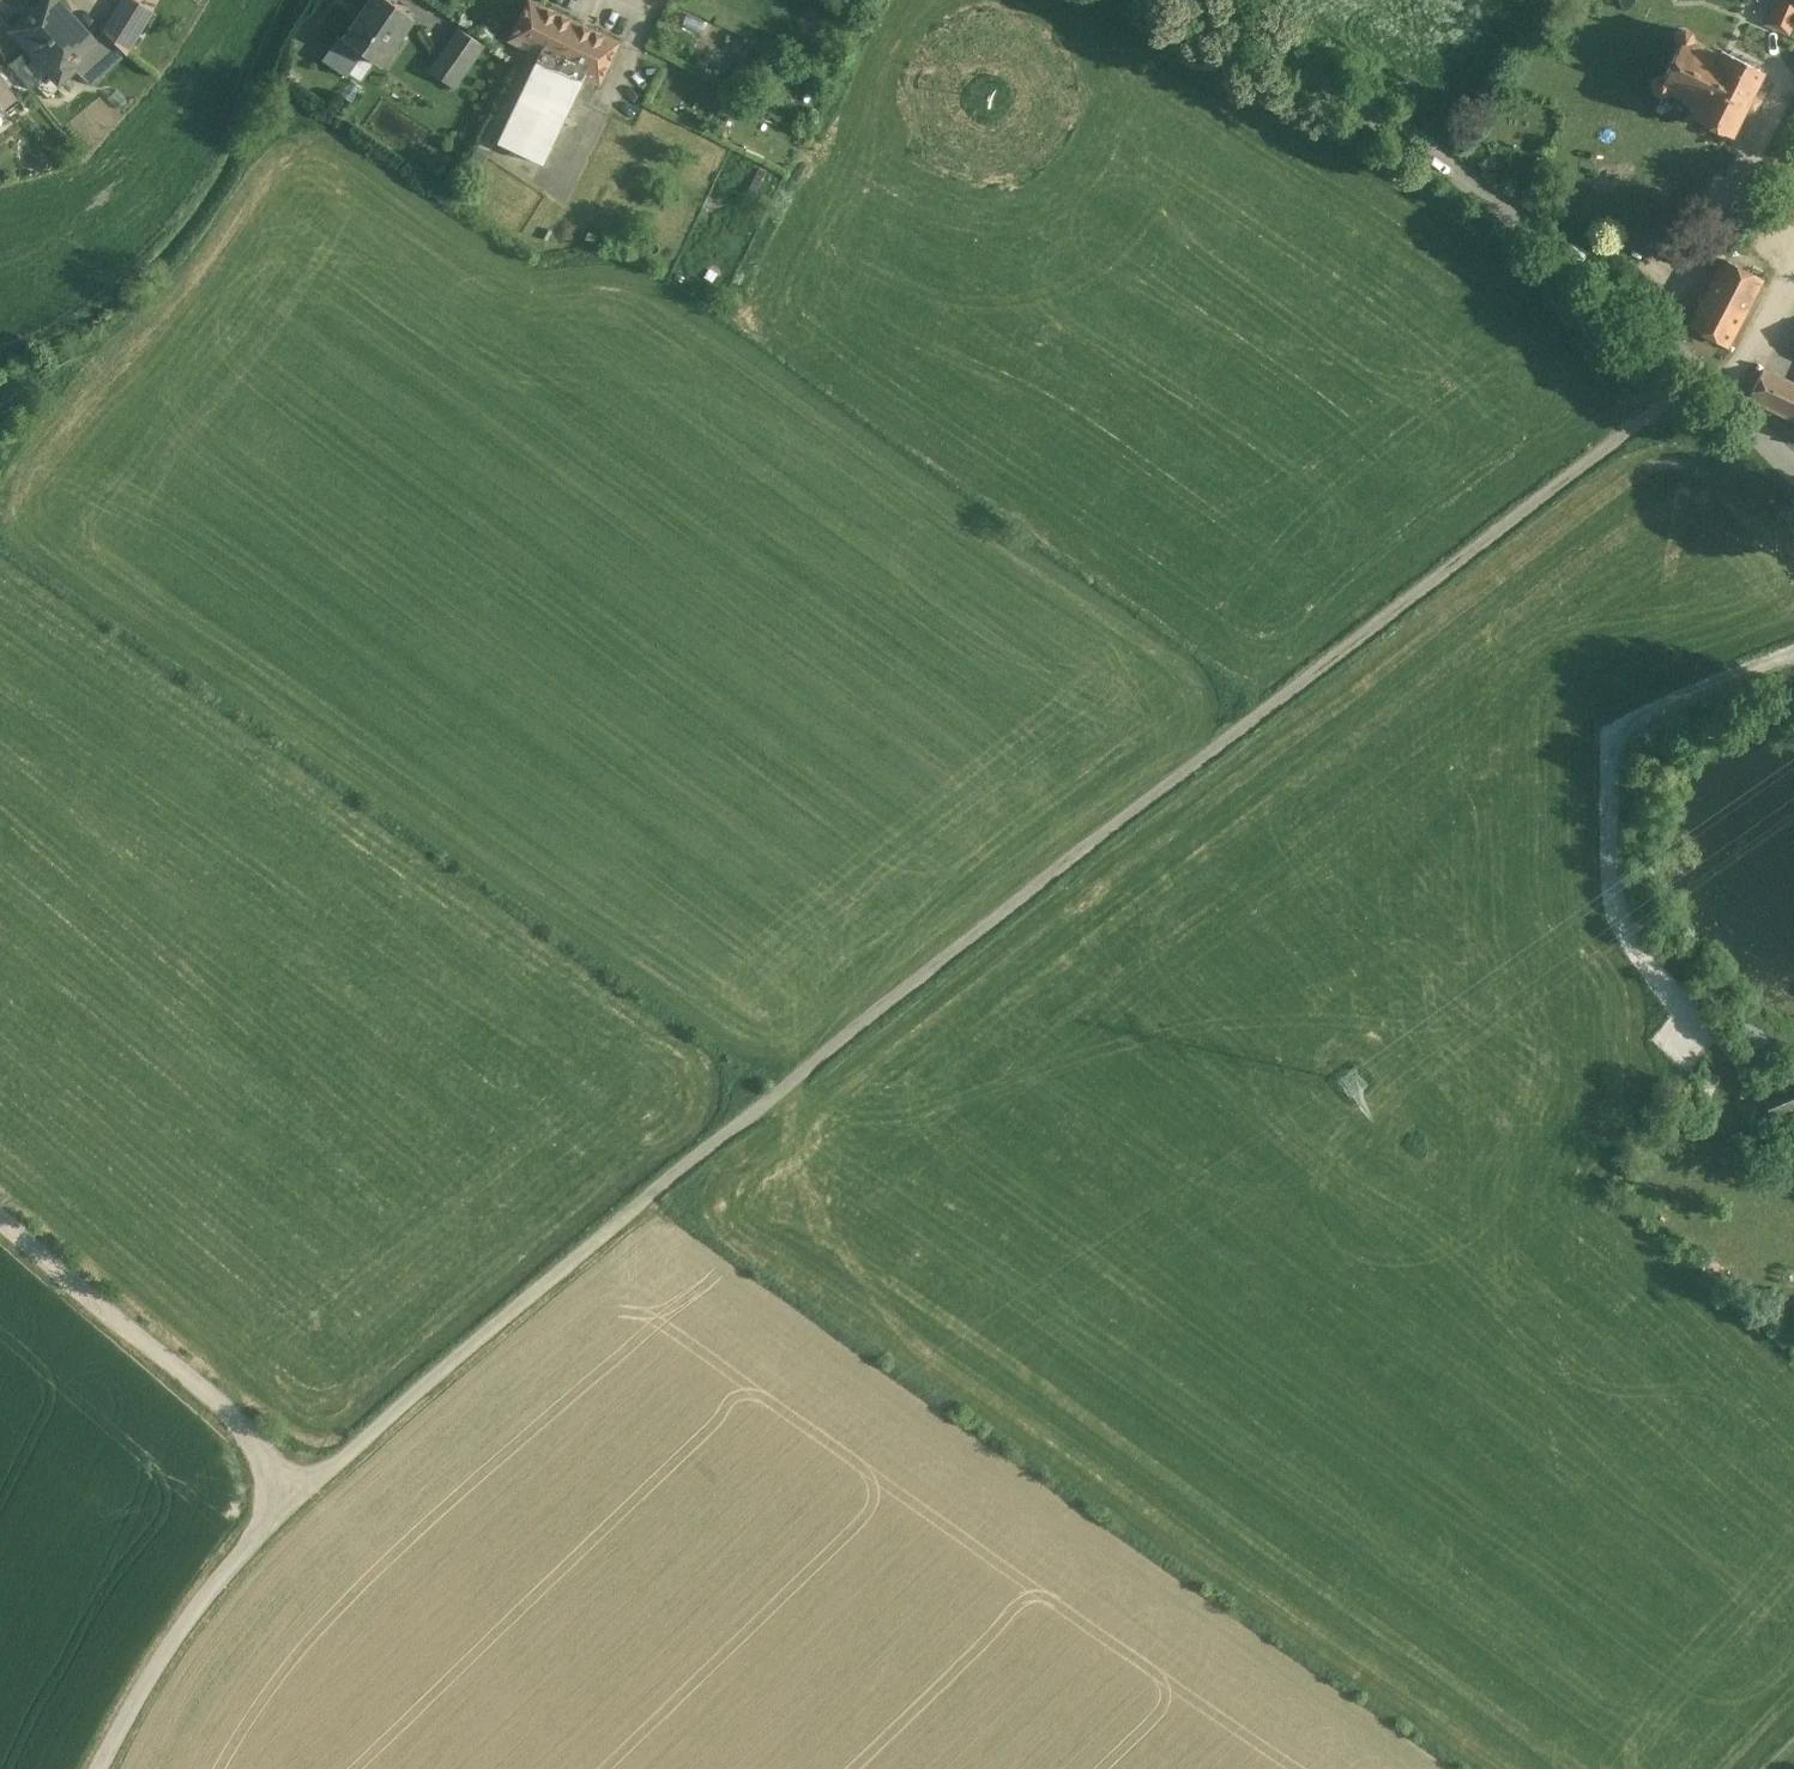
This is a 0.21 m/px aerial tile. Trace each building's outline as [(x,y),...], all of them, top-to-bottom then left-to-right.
[(58,0),(47,0),(14,31),(30,49),(51,72),(59,80),(75,66),(88,81),(96,83),(127,53),(126,52),(105,29),(94,39),(58,0)] [(134,0),(123,0),(111,19),(135,36),(151,11),(134,0)] [(367,9),(365,8),(345,37),(344,39),(363,52),(380,64),(413,16),(390,0),(373,0),(367,9)] [(532,0),(528,0),(509,39),(540,54),(584,75),(600,82),(619,42),(532,0)] [(1767,23),(1788,32),(1793,18),(1793,0),(1777,0),(1767,23)] [(135,36),(111,19),(105,29),(126,52),(135,36)] [(483,44),(459,28),(444,50),(468,66),(483,44)] [(1716,53),(1687,39),(1688,36),(1687,33),(1686,31),(1683,29),(1680,29),(1678,29),(1675,31),(1674,34),(1673,37),(1674,39),(1676,42),(1679,43),(1661,76),(1658,75),(1655,75),(1653,76),(1651,79),(1650,82),(1650,85),(1652,87),(1654,89),(1657,90),(1660,90),(1663,88),(1679,95),(1673,107),(1731,133),(1743,106),(1752,110),(1757,99),(1748,95),(1759,70),(1719,49),(1716,53)] [(340,34),(322,59),(346,76),(363,52),(344,39),(345,37),(340,34)] [(51,72),(30,49),(11,66),(33,89),(51,72)] [(468,66),(444,50),(429,70),(453,87),(468,66)] [(540,54),(499,142),(542,162),(584,75),(540,54)] [(0,77),(0,108),(2,106),(3,108),(16,98),(0,77)] [(1725,259),(1690,325),(1726,345),(1761,278),(1725,259)] [(1779,376),(1764,369),(1750,398),(1765,406),(1779,376)] [(1779,376),(1765,406),(1792,419),(1793,415),(1793,384),(1779,376)] [(1761,1093),(1772,1118),(1793,1109),(1793,1079),(1761,1093)]
